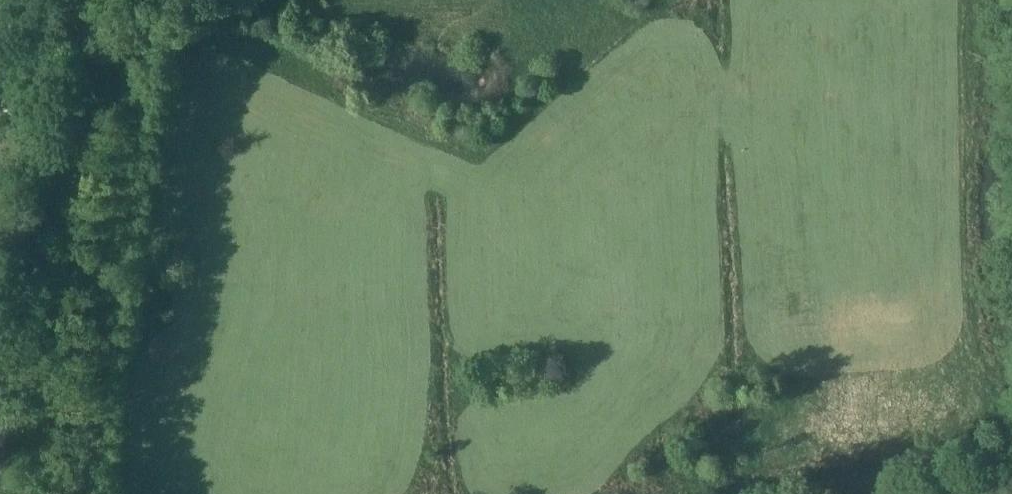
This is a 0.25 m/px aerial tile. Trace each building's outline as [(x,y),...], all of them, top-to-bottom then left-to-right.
[(247,10),(264,0),(241,0),(247,10)]
